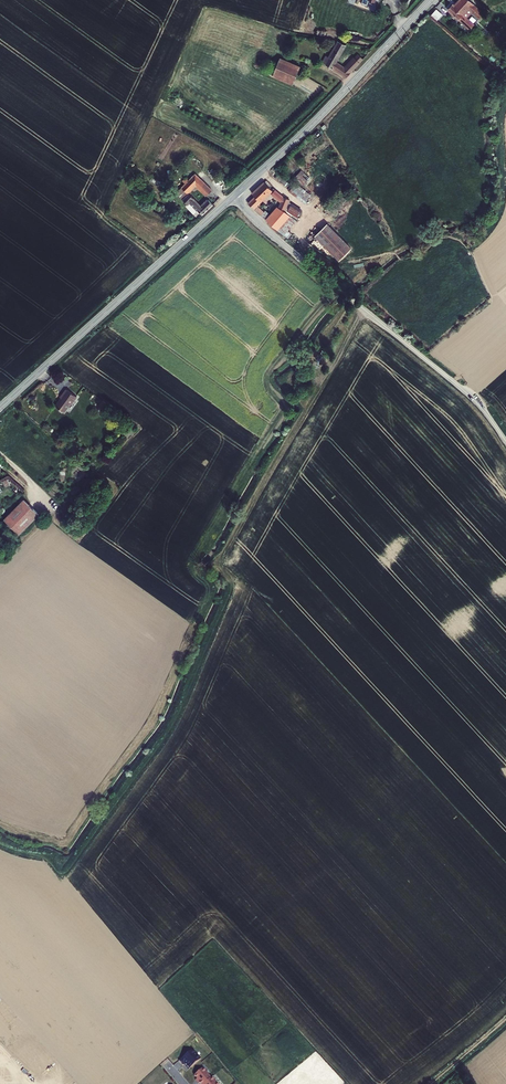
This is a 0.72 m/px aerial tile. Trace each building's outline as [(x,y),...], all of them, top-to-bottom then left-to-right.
[(466,18),(471,12),(479,19),(484,15),(469,2),(471,0),(459,0),(454,6),(452,5),(448,9),(462,23),(469,30),(474,25),(466,18)] [(430,15),(437,20),(442,14),(436,9),(430,15)] [(469,30),(462,23),(460,25),(467,32),(469,30)] [(345,68),(336,62),(345,46),(338,42),(329,58),(326,56),(322,62),(346,77),(350,72),(363,59),(358,54),(345,68)] [(299,66),(280,58),(273,76),(292,84),(299,66)] [(309,179),(301,171),(295,177),(304,185),(309,179)] [(211,190),(195,174),(176,193),(187,204),(189,202),(202,215),(213,205),(208,200),(200,207),(187,193),(195,185),(206,196),(211,190)] [(277,175),(275,178),(284,185),(287,182),(277,175)] [(270,185),(266,180),(264,182),(252,194),(255,197),(248,204),(253,208),(266,220),(278,230),(288,238),(291,234),(287,230),(296,221),(302,211),(288,203),(289,200),(282,197),(273,189),(272,190),(268,187),(270,185)] [(290,187),(287,193),(306,204),(311,195),(293,185),(292,188),(290,187)] [(345,193),(326,208),(331,215),(350,200),(345,193)] [(328,223),(316,234),(341,259),(353,248),(328,223)] [(76,397),(66,389),(63,393),(64,394),(55,406),(64,412),(70,404),(70,405),(76,397)] [(39,514),(24,500),(4,519),(19,534),(39,514)] [(194,1049),(180,1060),(183,1064),(185,1063),(187,1065),(187,1064),(189,1064),(191,1067),(202,1058),(194,1049)] [(200,1083),(204,1083),(212,1077),(204,1067),(195,1075),(197,1078),(200,1081),(199,1082),(200,1083)]
